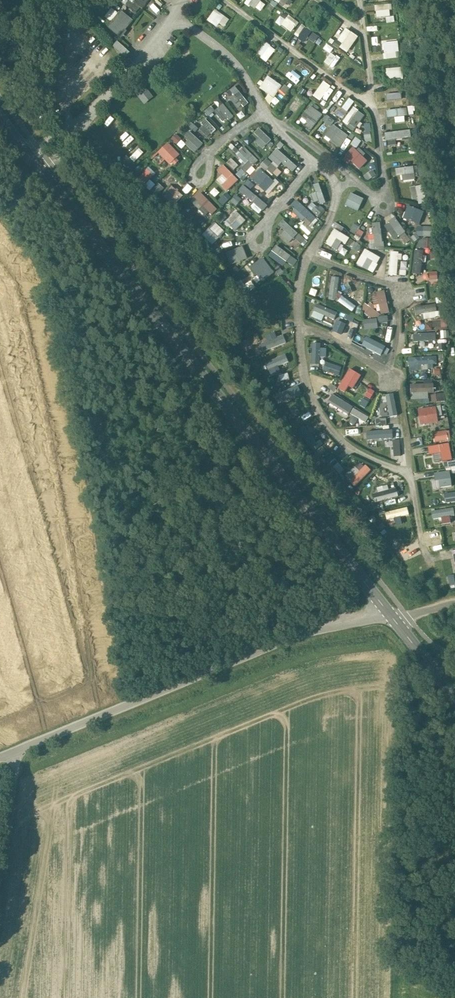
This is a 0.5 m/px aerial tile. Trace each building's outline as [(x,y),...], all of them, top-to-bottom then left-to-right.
[(136,13),(148,0),(121,0),(136,13)] [(263,0),(248,0),(247,2),(260,12),(267,3),(263,0)] [(376,16),(392,15),(391,2),(375,3),(376,16)] [(207,19),(218,26),(219,23),(225,26),(230,17),(214,8),(207,19)] [(119,36),(132,21),(122,13),(109,27),(119,36)] [(281,14),(277,21),(292,32),(300,21),(290,14),(286,18),(281,14)] [(294,34),(306,42),(308,38),(316,42),(320,35),(302,23),(294,34)] [(349,52),(359,34),(345,27),(335,45),(349,52)] [(400,57),(398,39),(383,40),(384,58),(400,57)] [(257,53),(266,61),(277,49),(267,41),(257,53)] [(403,66),(386,67),(387,79),(404,78),(403,66)] [(321,100),(332,85),(324,80),(313,95),(321,100)] [(135,91),(145,103),(155,96),(145,83),(135,91)] [(236,84),(230,88),(234,93),(229,97),(238,109),(249,102),(236,84)] [(348,113),(356,101),(349,97),(341,109),(348,113)] [(290,106),(295,110),(301,104),(297,99),(290,106)] [(215,110),(224,123),(234,116),(225,102),(215,110),(212,105),(204,110),(208,115),(215,110)] [(315,129),(323,112),(308,105),(300,122),(315,129)] [(352,106),(344,123),(357,129),(365,112),(352,106)] [(388,117),(395,117),(396,121),(406,121),(406,114),(408,114),(408,107),(387,108),(388,117)] [(327,114),(323,120),(331,125),(335,119),(327,114)] [(198,127),(208,137),(217,128),(206,118),(198,127)] [(334,123),(325,136),(341,147),(350,134),(334,123)] [(258,126),(254,131),(260,136),(256,141),(264,148),(272,138),(258,126)] [(195,152),(204,143),(190,129),(185,135),(189,139),(185,143),(195,152)] [(411,129),(386,131),(387,145),(397,144),(396,138),(410,136),(410,146),(419,145),(418,135),(412,136),(411,129)] [(352,144),(356,147),(362,140),(357,137),(352,144)] [(127,150),(136,160),(145,152),(136,141),(127,150)] [(171,165),(182,155),(169,141),(153,156),(160,164),(166,159),(171,165)] [(297,166),(280,149),(284,145),(282,142),(268,156),(279,166),(283,162),(293,171),(297,166)] [(259,159),(244,146),(240,150),(232,143),(228,147),(243,161),(235,169),(243,177),(259,159)] [(347,163),(354,160),(357,168),(366,164),(358,146),(343,152),(347,163)] [(231,157),(227,163),(234,169),(239,164),(231,157)] [(262,163),(271,173),(278,168),(268,157),(262,163)] [(224,164),(218,169),(222,174),(217,179),(228,191),(240,180),(224,164)] [(415,164),(416,175),(426,174),(425,164),(415,164)] [(397,175),(403,174),(404,179),(416,177),(414,165),(396,168),(397,175)] [(163,188),(152,177),(156,173),(150,166),(139,177),(156,195),(163,188)] [(265,190),(274,180),(260,167),(250,177),(265,190)] [(374,169),(365,174),(368,179),(377,174),(374,169)] [(280,192),(285,185),(276,178),(271,185),(280,192)] [(319,200),(321,204),(328,201),(319,181),(313,184),(316,191),(311,193),(315,202),(319,200)] [(187,193),(194,187),(189,183),(183,189),(187,193)] [(260,213),(267,204),(244,183),(239,189),(254,203),(251,206),(260,213)] [(425,184),(411,186),(412,198),(419,198),(420,203),(427,202),(425,184)] [(164,194),(174,205),(184,196),(174,185),(164,194)] [(193,200),(211,215),(221,204),(203,188),(193,200)] [(359,210),(365,197),(351,192),(345,205),(359,210)] [(305,222),(301,226),(309,234),(316,227),(313,224),(318,219),(297,197),(289,205),(305,222)] [(318,216),(324,212),(316,200),(309,205),(318,216)] [(403,217),(420,223),(425,210),(408,204),(403,217)] [(220,210),(215,215),(222,221),(227,216),(220,210)] [(238,210),(226,220),(236,230),(247,220),(238,210)] [(384,224),(395,240),(401,235),(407,244),(417,236),(414,232),(409,236),(396,216),(384,224)] [(295,237),(304,245),(308,240),(284,219),(279,224),(286,230),(281,235),(290,243),(295,237)] [(203,234),(214,244),(226,231),(215,221),(203,234)] [(372,247),(383,246),(382,221),(370,222),(372,247)] [(360,237),(365,231),(356,223),(350,229),(360,237)] [(424,235),(433,235),(433,225),(424,225),(424,235)] [(354,257),(361,242),(333,229),(326,245),(354,257)] [(420,247),(437,247),(437,237),(420,237),(420,247)] [(279,243),(278,245),(292,254),(294,252),(279,243)] [(276,245),(272,250),(287,260),(291,255),(276,245)] [(244,246),(227,251),(231,264),(248,259),(244,246)] [(357,263),(373,272),(382,257),(365,248),(357,263)] [(415,249),(413,272),(423,273),(425,249),(415,249)] [(407,274),(408,260),(403,260),(403,251),(390,251),(390,274),(407,274)] [(264,256),(251,266),(262,282),(275,272),(264,256)] [(430,272),(431,284),(441,283),(440,271),(430,272)] [(337,300),(340,276),(332,275),(329,299),(337,300)] [(242,278),(237,282),(246,294),(256,286),(251,279),(246,283),(242,278)] [(344,285),(356,289),(359,282),(347,278),(344,285)] [(364,301),(367,317),(390,313),(386,288),(369,291),(371,300),(364,301)] [(340,303),(357,310),(360,304),(343,297),(340,303)] [(316,302),(311,316),(322,320),(325,314),(336,318),(338,311),(316,302)] [(424,313),(425,318),(439,317),(438,304),(416,305),(417,314),(424,313)] [(364,319),(366,328),(390,324),(388,314),(364,319)] [(337,319),(333,331),(343,334),(347,323),(337,319)] [(437,340),(436,332),(414,333),(414,341),(437,340)] [(264,351),(287,342),(284,334),(261,342),(264,351)] [(387,356),(391,346),(366,336),(362,346),(387,356)] [(310,363),(321,363),(321,342),(310,342),(310,363)] [(269,370),(290,361),(286,352),(266,362),(269,370)] [(438,362),(438,355),(409,357),(410,371),(423,370),(423,363),(438,362)] [(325,361),(324,371),(340,374),(342,364),(325,361)] [(345,392),(349,385),(355,388),(362,374),(349,368),(338,389),(345,392)] [(429,398),(429,392),(434,392),(434,382),(411,382),(411,398),(429,398)] [(299,385),(278,394),(282,402),(303,393),(299,385)] [(369,387),(366,396),(372,398),(375,390),(369,387)] [(386,394),(391,416),(399,414),(394,392),(386,394)] [(432,393),(432,401),(446,401),(446,392),(432,393)] [(348,414),(353,405),(332,393),(327,402),(348,414)] [(365,422),(369,416),(354,406),(350,412),(365,422)] [(419,424),(438,422),(437,406),(418,408),(419,424)] [(452,439),(450,429),(433,432),(435,442),(452,439)] [(431,445),(432,462),(444,461),(445,467),(454,466),(454,459),(452,459),(450,443),(431,445)] [(435,472),(435,487),(452,486),(451,471),(435,472)] [(445,492),(446,502),(454,501),(454,491),(445,492)] [(451,515),(454,515),(454,512),(454,507),(441,508),(441,509),(433,510),(433,518),(442,517),(443,522),(451,522),(451,515)]
